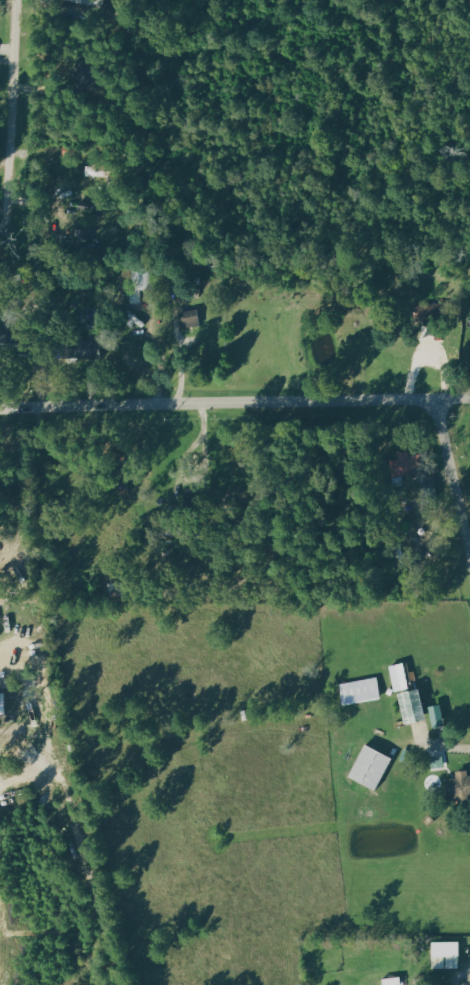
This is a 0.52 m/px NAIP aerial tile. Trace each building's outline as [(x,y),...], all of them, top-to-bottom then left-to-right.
[(70,250),(90,250),(91,230),(71,229),(70,250)] [(180,329),(198,327),(196,310),(178,312),(180,329)] [(62,359),(98,358),(98,345),(90,345),(90,336),(75,337),(75,341),(62,341),(62,359)] [(395,460),(388,460),(388,478),(412,477),(411,466),(419,466),(419,454),(395,455),(395,460)] [(380,699),(377,678),(338,684),(342,705),(380,699)] [(422,719),(417,690),(396,694),(401,723),(422,719)] [(12,692),(0,692),(0,714),(12,714),(12,692)] [(431,728),(442,726),(439,706),(427,708),(431,728)] [(390,759),(362,746),(346,778),(373,792),(390,759)] [(467,776),(466,771),(454,772),(455,778),(444,780),(446,804),(469,802),(469,776),(467,776)] [(458,968),(459,941),(430,941),(429,968),(458,968)]
